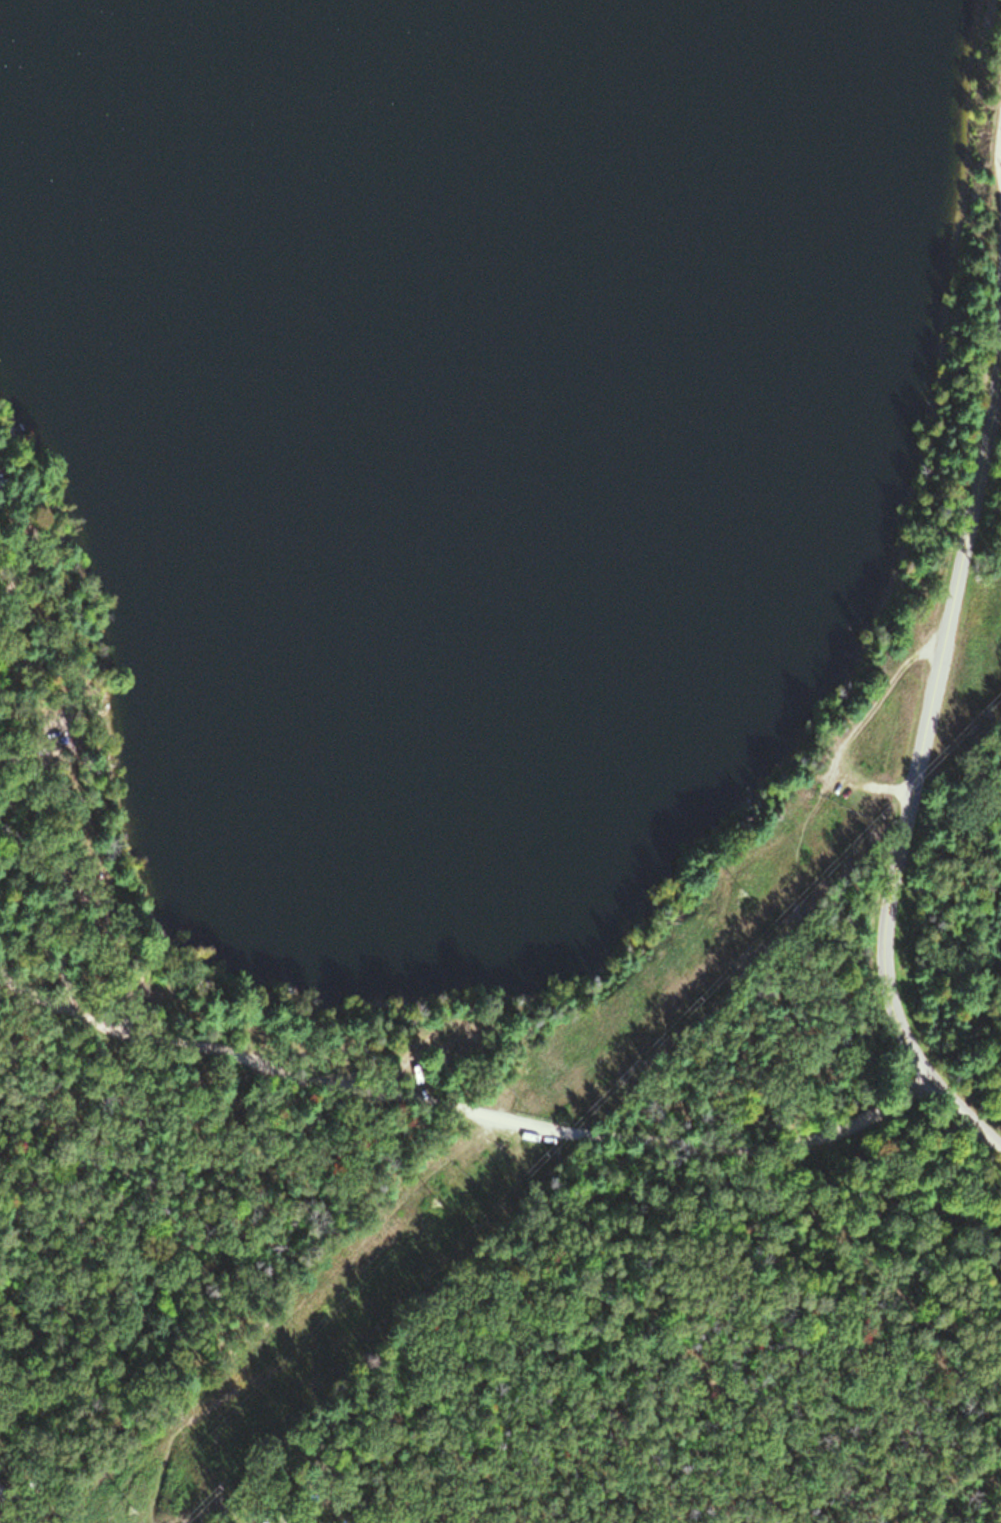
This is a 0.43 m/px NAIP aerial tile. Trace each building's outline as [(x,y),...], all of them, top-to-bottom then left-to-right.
[(85,892),(92,902),(100,896),(93,887),(85,892)] [(453,1030),(454,1038),(474,1033),(472,1025),(453,1030)]
